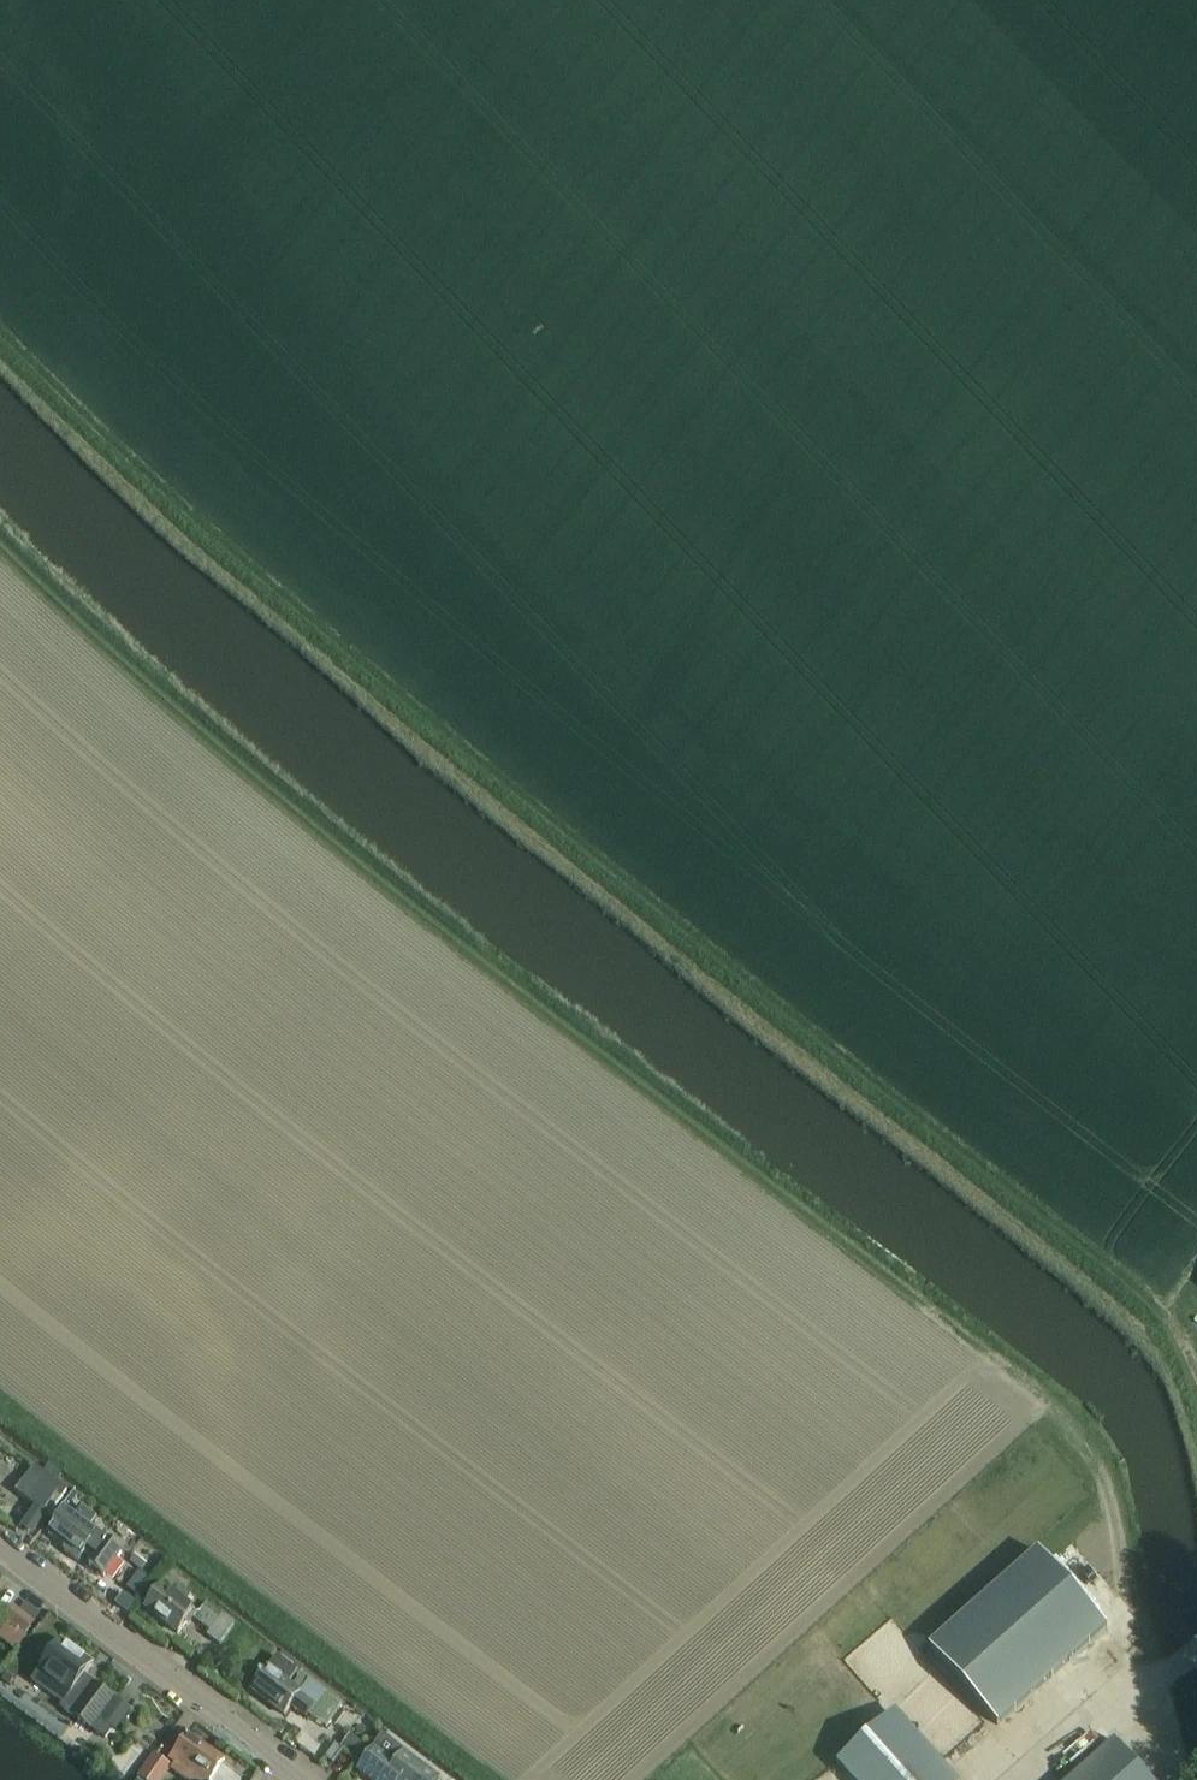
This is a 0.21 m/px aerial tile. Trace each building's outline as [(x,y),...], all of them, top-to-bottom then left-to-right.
[(16,1491),(48,1515),(67,1490),(35,1465),(16,1491)] [(96,1535),(88,1529),(97,1518),(83,1507),(75,1519),(65,1511),(48,1534),(64,1546),(62,1549),(78,1561),(87,1549),(96,1556),(89,1565),(104,1576),(122,1553),(106,1541),(105,1543),(96,1536),(96,1535)] [(1039,1550),(929,1648),(998,1724),(1107,1627),(1039,1550)] [(140,1568),(127,1586),(138,1594),(151,1576),(140,1568)] [(117,1587),(108,1599),(115,1604),(124,1593),(117,1587)] [(175,1597),(161,1587),(146,1608),(178,1631),(184,1622),(189,1626),(194,1620),(210,1631),(207,1635),(220,1644),(235,1623),(207,1602),(198,1614),(186,1605),(192,1597),(180,1589),(175,1597)] [(124,1593),(115,1604),(129,1614),(138,1603),(124,1593)] [(24,1634),(33,1622),(13,1606),(3,1618),(24,1634)] [(59,1639),(34,1675),(67,1698),(62,1706),(74,1715),(93,1729),(100,1733),(105,1736),(110,1729),(111,1727),(116,1730),(130,1710),(114,1699),(115,1698),(95,1684),(93,1686),(82,1678),(84,1675),(93,1663),(59,1639)] [(268,1669),(253,1689),(285,1713),(290,1705),(307,1718),(310,1715),(325,1694),(301,1676),(292,1687),(289,1685),(298,1673),(277,1657),(268,1669)] [(11,1666),(0,1680),(9,1686),(19,1671),(11,1666)] [(896,1710),(837,1762),(853,1779),(958,1779),(896,1710)] [(176,1762),(171,1769),(187,1779),(210,1779),(211,1778),(225,1758),(188,1732),(170,1758),(176,1762)] [(351,1733),(341,1747),(343,1749),(357,1760),(368,1747),(351,1733)] [(383,1738),(358,1771),(370,1779),(438,1779),(383,1738)] [(1116,1741),(1071,1779),(1147,1779),(1116,1741)] [(325,1756),(334,1762),(340,1753),(343,1749),(341,1747),(335,1742),(325,1756)] [(168,1762),(154,1753),(138,1777),(142,1779),(162,1779),(172,1765),(168,1762)]
